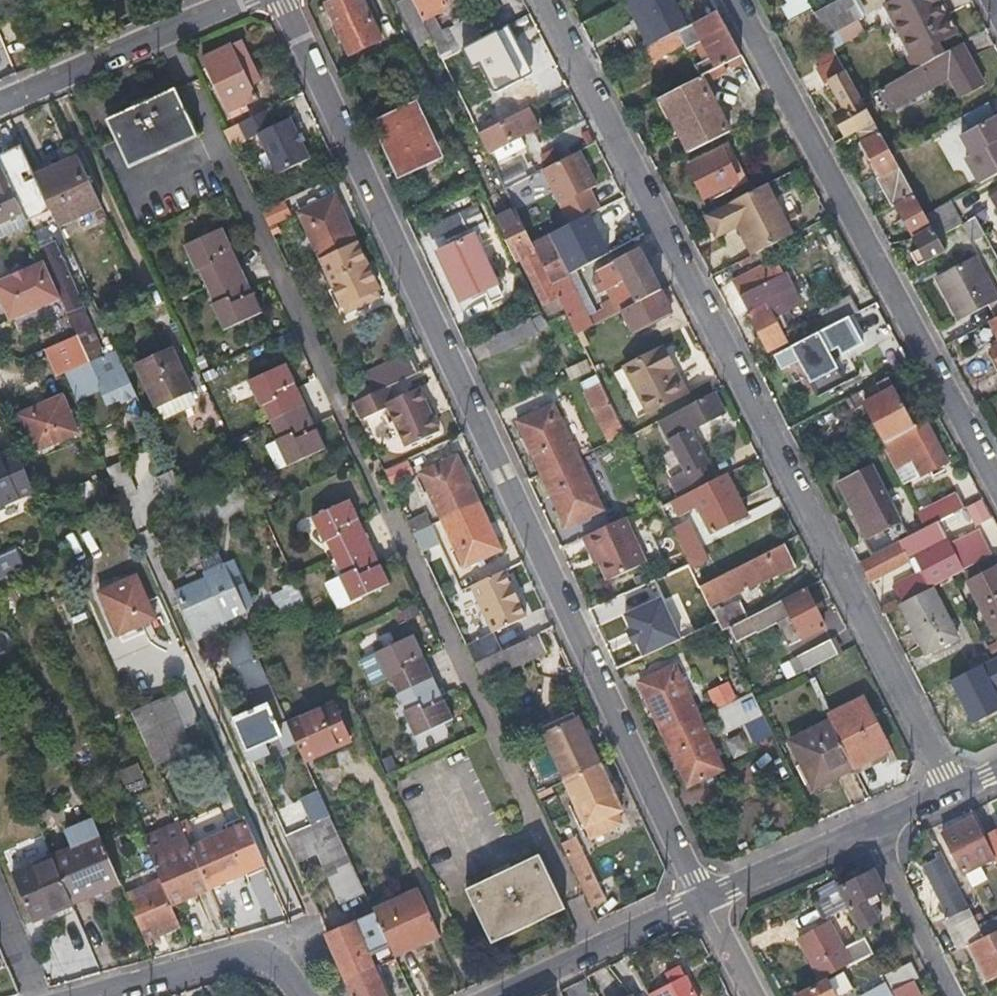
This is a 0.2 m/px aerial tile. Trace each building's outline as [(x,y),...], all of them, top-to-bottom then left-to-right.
[(362,0),(335,0),(326,4),(350,55),(381,40),(362,0)] [(422,20),(433,14),(448,7),(444,0),(412,0),(422,20)] [(712,0),(703,0),(706,6),(672,23),(669,18),(643,31),(650,45),(718,10),(712,0)] [(790,20),(811,9),(807,0),(790,0),(791,2),(784,7),(790,20)] [(813,12),(826,35),(862,15),(854,0),(837,0),(813,12)] [(944,54),(937,42),(955,32),(938,0),(896,0),(885,5),(918,68),(944,54)] [(650,45),(645,47),(652,61),(709,31),(711,34),(701,39),(710,57),(695,65),(700,76),(741,55),(718,10),(650,45)] [(433,14),(422,20),(441,59),(453,53),(433,14)] [(519,38),(511,22),(481,38),(490,53),(519,38)] [(260,76),(243,39),(204,57),(228,112),(257,98),(249,81),(260,76)] [(984,84),(962,44),(944,54),(918,68),(877,90),(888,109),(950,75),(961,97),(984,84)] [(837,121),(846,137),(857,131),(873,121),(861,99),(833,48),(816,56),(820,66),(817,69),(825,85),(830,83),(845,110),(847,114),(837,121)] [(453,53),(441,59),(478,134),(498,124),(459,49),(453,53)] [(730,132),(700,76),(660,96),(690,153),(730,132)] [(127,163),(186,133),(166,90),(148,99),(145,94),(127,103),(131,108),(106,119),(127,163)] [(436,155),(414,108),(379,125),(401,171),(436,155)] [(539,127),(529,108),(498,124),(478,134),(487,152),(539,127)] [(834,116),(837,121),(847,114),(845,110),(834,116)] [(996,174),(996,114),(962,133),(974,154),(967,158),(980,183),(996,174)] [(876,177),(891,207),(895,204),(913,195),(893,157),(873,121),(857,131),(862,141),(881,174),(876,177)] [(292,138),(285,123),(254,137),(260,152),(292,138)] [(957,176),(976,166),(953,123),(935,132),(957,176)] [(12,127),(0,132),(0,137),(10,160),(25,154),(12,127)] [(858,144),(876,177),(881,174),(862,141),(858,144)] [(736,181),(721,150),(688,165),(704,196),(736,181)] [(578,151),(542,168),(559,203),(589,189),(596,186),(578,151)] [(100,208),(74,155),(34,174),(59,226),(100,208)] [(22,211),(0,164),(0,220),(22,211)] [(791,235),(765,184),(729,202),(755,253),(791,235)] [(589,189),(559,203),(570,223),(588,214),(599,209),(589,189)] [(895,204),(914,237),(932,228),(924,213),(913,195),(895,204)] [(299,213),(320,259),(356,241),(336,197),(299,213)] [(932,228),(937,237),(961,224),(949,200),(924,213),(932,228)] [(286,201),(263,209),(269,227),(293,219),(286,201)] [(600,213),(607,225),(624,216),(618,204),(600,213)] [(490,231),(479,206),(442,225),(443,229),(431,234),(462,300),(497,282),(477,239),(490,231)] [(515,209),(495,219),(517,262),(521,260),(533,287),(536,287),(544,302),(558,297),(550,282),(531,243),(522,224),(515,209)] [(208,289),(220,314),(259,296),(219,210),(180,229),(193,257),(197,255),(212,287),(208,289)] [(575,269),(582,265),(571,245),(597,232),(588,214),(570,223),(531,243),(550,282),(566,274),(575,269)] [(974,216),(961,224),(970,242),(984,234),(974,216)] [(620,246),(631,241),(624,228),(614,234),(620,246)] [(911,253),(918,266),(944,251),(937,237),(932,228),(914,237),(919,248),(911,253)] [(51,234),(37,242),(42,253),(60,291),(76,326),(91,357),(106,350),(51,234)] [(356,241),(320,259),(342,307),(344,305),(348,313),(369,303),(366,296),(378,289),(356,241)] [(623,310),(661,290),(640,249),(596,270),(592,279),(599,294),(606,291),(611,298),(600,304),(603,309),(608,318),(623,310)] [(60,291),(42,253),(0,273),(0,291),(11,315),(60,291)] [(996,313),(996,299),(975,256),(936,277),(960,320),(991,303),(996,313)] [(774,319),(787,313),(799,305),(774,259),(732,280),(769,352),(786,343),(780,332),(774,319)] [(558,297),(576,335),(593,326),(588,316),(566,274),(550,282),(558,297)] [(671,311),(661,290),(623,310),(633,330),(671,311)] [(835,323),(859,311),(851,296),(827,309),(835,323)] [(608,318),(603,309),(596,312),(601,322),(608,318)] [(835,323),(790,346),(817,397),(845,382),(831,356),(836,353),(831,343),(866,325),(859,311),(835,323)] [(531,317),(539,333),(551,327),(548,321),(546,322),(542,312),(531,317)] [(601,322),(596,312),(588,316),(593,326),(601,322)] [(792,321),(787,313),(774,319),(780,332),(790,326),(792,321)] [(989,321),(996,337),(996,316),(989,321)] [(531,317),(487,339),(494,354),(539,333),(531,317)] [(109,349),(117,346),(111,334),(104,337),(109,349)] [(91,357),(66,368),(79,397),(102,386),(112,405),(123,400),(124,403),(140,397),(117,346),(109,349),(106,350),(91,357)] [(648,413),(680,394),(669,371),(673,368),(662,347),(623,368),(648,413)] [(172,348),(138,364),(160,410),(187,398),(184,392),(190,389),(172,348)] [(283,348),(245,367),(257,393),(261,392),(277,425),(273,427),(285,452),(323,434),(283,348)] [(388,386),(417,372),(409,354),(368,375),(376,392),(388,386)] [(669,371),(680,394),(686,391),(673,368),(669,371)] [(888,377),(848,398),(855,410),(864,405),(885,443),(915,428),(888,377)] [(376,392),(352,403),(361,421),(387,409),(406,448),(440,432),(418,389),(395,400),(388,386),(376,392)] [(595,411),(610,442),(626,434),(611,404),(610,404),(602,388),(589,393),(597,409),(595,411)] [(724,413),(714,392),(660,420),(686,470),(678,474),(688,492),(690,491),(715,478),(689,430),(724,413)] [(17,412),(32,449),(76,431),(59,393),(17,412)] [(518,422),(542,474),(578,457),(553,404),(518,422)] [(885,443),(882,445),(893,468),(913,458),(919,470),(922,475),(946,462),(925,423),(915,428),(885,443)] [(11,442),(0,446),(0,452),(13,446),(11,442)] [(0,452),(0,508),(2,507),(1,505),(33,491),(13,446),(0,452)] [(443,519),(478,502),(456,457),(422,474),(443,519)] [(578,457),(542,474),(566,525),(602,509),(578,457)] [(913,458),(893,468),(903,486),(917,478),(916,474),(919,470),(913,458)] [(409,460),(392,466),(398,482),(415,475),(409,460)] [(121,497),(122,499),(137,492),(124,461),(108,467),(120,493),(121,497)] [(862,540),(870,555),(899,540),(907,536),(900,521),(898,521),(870,466),(839,482),(867,537),(862,540)] [(186,491),(189,490),(182,474),(179,476),(186,491)] [(725,474),(715,478),(690,491),(711,532),(746,515),(725,474)] [(186,491),(179,476),(166,481),(172,497),(186,491)] [(347,485),(308,502),(321,529),(325,528),(340,560),(336,562),(349,588),(387,569),(347,485)] [(942,518),(963,507),(956,492),(916,512),(924,527),(942,518)] [(976,525),(992,518),(983,498),(967,505),(976,525)] [(500,550),(478,502),(443,519),(466,567),(500,550)] [(427,511),(409,519),(424,552),(442,544),(427,511)] [(627,517),(583,538),(590,552),(594,551),(608,580),(647,561),(627,517)] [(901,543),(859,564),(868,581),(908,560),(914,574),(892,586),(900,602),(949,577),(962,571),(961,569),(975,562),(962,536),(948,543),(944,536),(949,532),(942,518),(924,527),(907,536),(899,540),(901,543)] [(673,530),(685,554),(699,547),(687,524),(673,530)] [(785,543),(701,587),(710,605),(795,562),(785,543)] [(0,555),(0,574),(20,566),(14,549),(0,555)] [(444,597),(461,589),(455,575),(450,577),(439,554),(426,560),(444,597)] [(690,565),(624,595),(635,616),(701,587),(690,565)] [(969,582),(996,636),(996,635),(996,567),(969,582)] [(245,608),(229,568),(209,576),(175,590),(190,624),(196,638),(230,622),(227,615),(245,608)] [(493,633),(466,645),(475,663),(503,651),(495,633),(527,618),(505,571),(472,587),(493,633)] [(455,575),(461,589),(464,587),(458,573),(455,575)] [(139,576),(100,591),(119,635),(157,619),(139,576)] [(296,606),(307,601),(298,580),(287,585),(296,606)] [(825,627),(805,588),(767,608),(772,620),(789,611),(794,621),(780,628),(788,646),(825,627)] [(958,637),(933,590),(901,605),(927,653),(958,637)] [(740,603),(715,615),(722,630),(730,627),(748,617),(740,603)] [(757,631),(750,616),(748,617),(730,627),(737,642),(757,631)] [(411,620),(373,639),(386,665),(388,663),(404,697),(401,698),(414,724),(450,706),(411,620)] [(286,714),(247,627),(229,636),(240,662),(234,666),(245,692),(238,696),(246,713),(268,704),(274,714),(278,712),(280,717),(286,714)] [(547,651),(539,634),(503,651),(475,663),(483,681),(547,651)] [(806,671),(838,654),(831,639),(798,656),(806,671)] [(362,659),(371,685),(386,679),(377,653),(362,659)] [(991,660),(972,669),(975,675),(985,670),(996,691),(996,690),(996,657),(991,660)] [(640,682),(664,734),(699,717),(675,666),(640,682)] [(956,678),(931,691),(937,702),(963,691),(956,678)] [(191,750),(181,728),(201,720),(187,687),(150,704),(132,712),(146,743),(155,765),(191,750)] [(963,691),(937,702),(945,717),(970,705),(963,691)] [(753,692),(714,710),(725,732),(763,714),(755,698),(753,692)] [(829,720),(854,768),(880,755),(877,748),(886,743),(863,698),(827,717),(829,720)] [(299,742),(306,759),(350,739),(333,702),(290,721),(299,742)] [(290,721),(286,714),(280,717),(278,712),(274,714),(268,704),(246,713),(234,719),(252,763),(269,756),(273,763),(290,754),(287,748),(299,742),(290,721)] [(699,717),(664,734),(688,786),(723,770),(699,717)] [(565,780),(601,764),(579,718),(543,734),(565,780)] [(814,788),(854,768),(829,720),(790,740),(814,788)] [(622,810),(601,764),(565,780),(593,839),(618,827),(612,816),(622,810)] [(120,776),(127,794),(145,787),(138,769),(120,776)] [(333,816),(327,805),(321,792),(306,799),(316,824),(333,816)] [(996,855),(974,812),(944,828),(967,870),(996,855)] [(281,840),(293,866),(324,852),(329,861),(324,863),(339,897),(357,889),(364,903),(371,900),(333,816),(316,824),(286,838),(281,840)] [(72,849),(52,857),(69,897),(99,884),(101,888),(119,880),(101,838),(94,822),(65,833),(72,849)] [(169,904),(205,888),(188,849),(177,822),(141,838),(160,883),(169,904)] [(205,888),(263,863),(246,823),(188,849),(205,888)] [(987,834),(996,852),(996,828),(987,834)] [(567,858),(591,910),(606,903),(582,850),(567,858)] [(985,935),(979,924),(961,888),(943,854),(924,864),(950,915),(944,918),(960,948),(971,942),(985,935)] [(33,927),(74,910),(69,897),(52,857),(12,874),(33,927)] [(555,912),(531,862),(516,869),(513,864),(496,872),(498,877),(469,890),(492,941),(555,912)] [(885,890),(874,868),(838,887),(846,901),(860,929),(881,918),(872,901),(877,899),(879,898),(877,894),(885,890)] [(215,889),(228,926),(257,916),(254,904),(245,879),(215,889)] [(156,932),(177,923),(169,904),(160,883),(126,898),(144,942),(158,937),(156,932)] [(979,924),(988,920),(970,884),(961,888),(979,924)] [(846,901),(838,887),(837,885),(811,899),(820,915),(846,901)] [(395,956),(442,936),(420,889),(375,910),(383,928),(395,956)] [(886,916),(877,899),(872,901),(881,918),(886,916)] [(988,920),(979,924),(985,935),(996,929),(996,916),(988,920)] [(871,951),(862,932),(842,943),(831,922),(802,937),(822,975),(871,951)] [(375,966),(396,957),(395,956),(383,928),(375,932),(378,937),(363,943),(354,924),(324,937),(351,995),(389,995),(375,966)] [(985,935),(971,942),(989,976),(996,972),(996,929),(985,935)] [(913,981),(916,979),(908,964),(884,976),(892,991),(913,981)] [(685,976),(677,980),(675,976),(663,982),(665,986),(649,994),(650,995),(695,995),(685,976)] [(829,981),(800,995),(836,995),(829,981)] [(892,991),(895,995),(921,995),(913,981),(892,991)]
